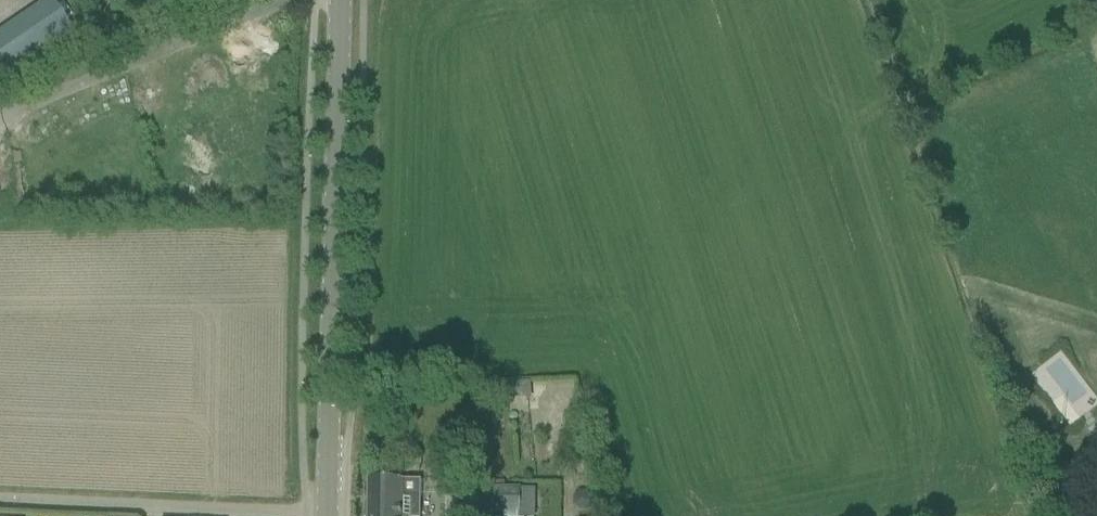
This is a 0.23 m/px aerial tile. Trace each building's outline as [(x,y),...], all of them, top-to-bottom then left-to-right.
[(0,35),(0,75),(70,28),(51,0),(0,35)] [(538,409),(538,436),(570,436),(571,384),(511,383),(511,409),(538,409)] [(414,486),(401,486),(401,481),(368,480),(368,515),(414,515),(414,486)] [(446,515),(533,515),(534,489),(446,488),(446,515)]
